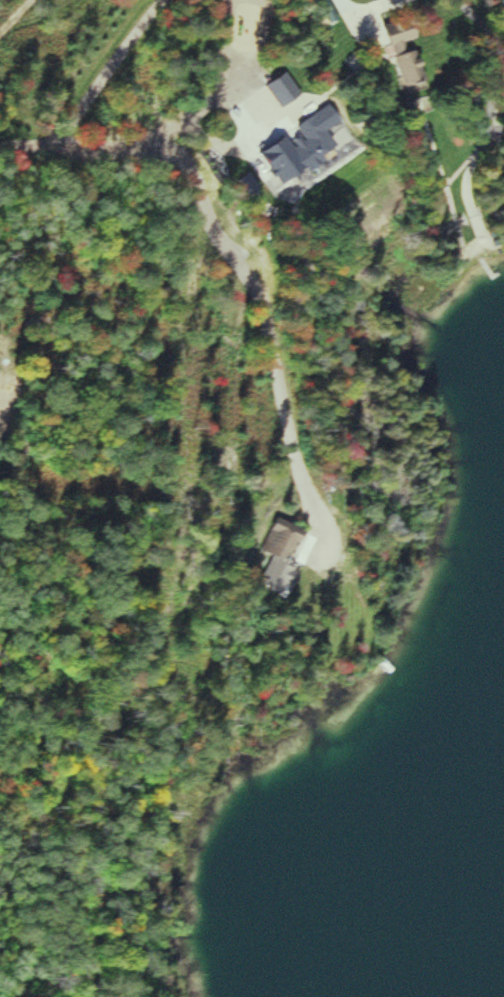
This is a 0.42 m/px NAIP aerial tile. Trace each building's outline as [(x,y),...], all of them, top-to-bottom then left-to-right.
[(389,27),(412,91),(437,83),(424,48),(417,51),(415,43),(426,39),(418,16),(389,27)] [(287,107),(300,99),(296,93),(283,101),(287,107)] [(326,161),(347,147),(335,130),(348,122),(336,104),(303,126),(326,161)] [(276,514),(258,544),(271,552),(256,579),(283,595),(301,565),(288,557),(304,530),(276,514)]
